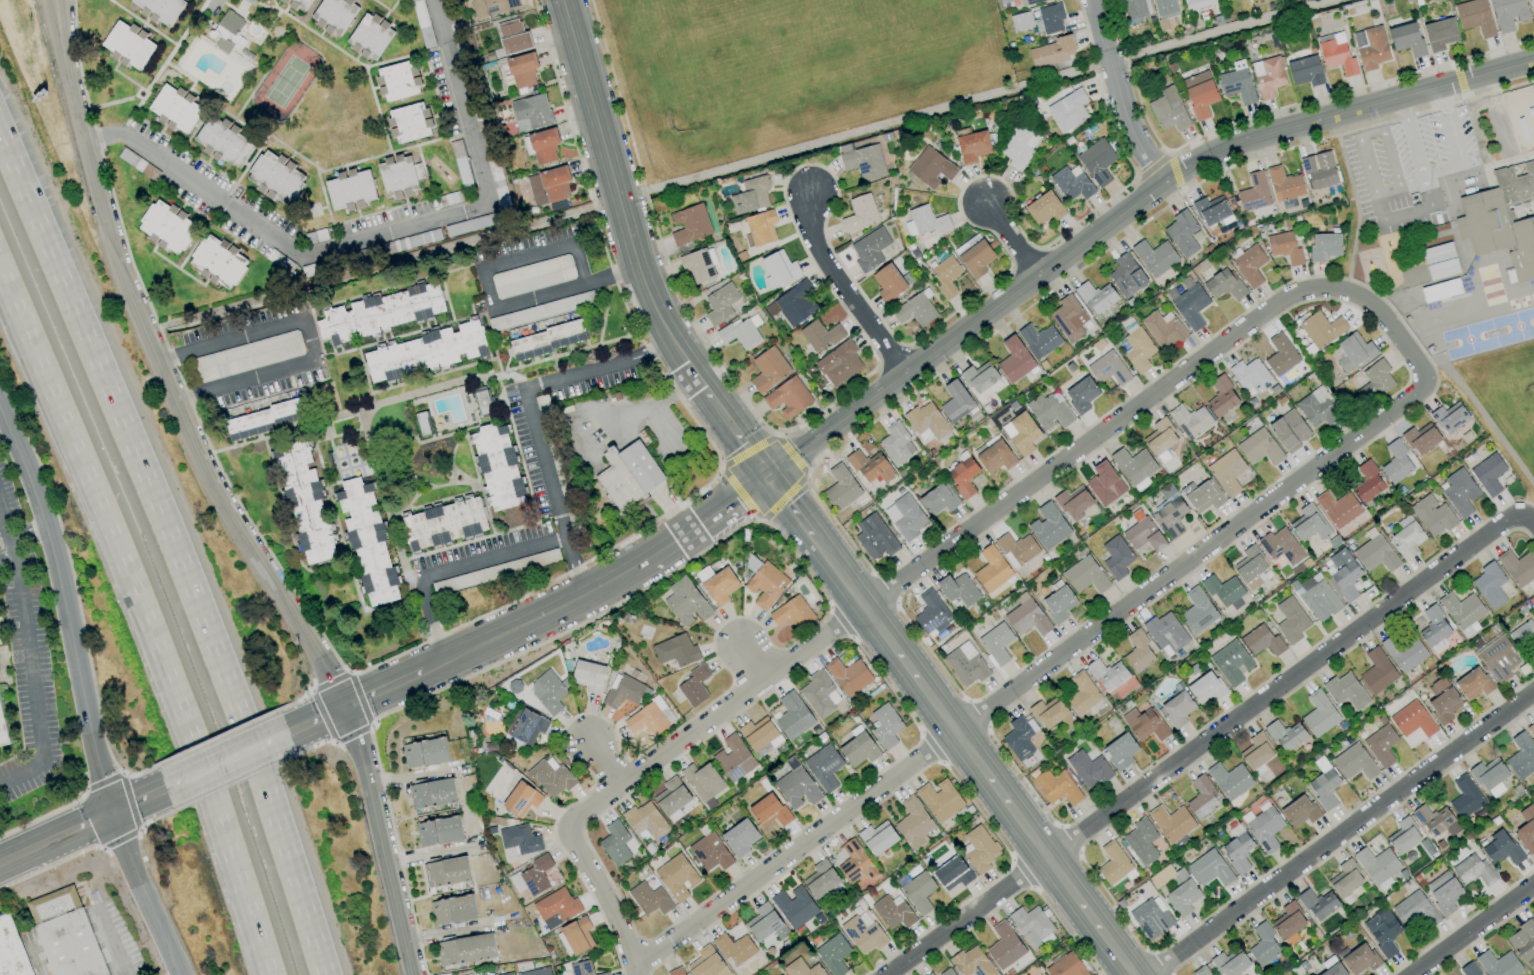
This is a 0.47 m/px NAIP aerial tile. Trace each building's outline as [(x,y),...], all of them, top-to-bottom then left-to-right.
[(129,2),(130,0),(184,0),(187,2),(169,29),(148,15),(129,2)] [(293,2),(306,10),(312,0),(290,0),(293,2)] [(309,16),(319,0),(347,0),(358,7),(339,36),(326,27),(309,16)] [(520,9),(518,0),(471,0),(476,19),(520,9)] [(1127,21),(1148,15),(1143,0),(1121,0),(1127,21)] [(1157,20),(1179,14),(1175,0),(1151,0),(1157,20)] [(1189,11),(1216,4),(1215,0),(1186,0),(1189,11)] [(1460,31),(1477,26),(1481,40),(1495,36),(1486,0),(1472,0),(1454,5),(1460,31)] [(1524,0),(1490,0),(1499,35),(1516,31),(1514,23),(1529,20),(1524,0)] [(1038,7),(1043,35),(1062,31),(1061,20),(1064,20),(1061,4),(1038,7)] [(228,9),(245,21),(239,29),(234,37),(216,24),(228,9)] [(363,11),(394,31),(373,62),(359,53),(343,43),(363,11)] [(1013,32),(1033,27),(1029,11),(1009,17),(1013,32)] [(1430,54),(1444,50),(1443,44),(1459,40),(1453,17),(1422,25),(1430,54)] [(496,24),(504,56),(532,48),(528,31),(523,33),(519,18),(496,24)] [(116,20),(137,34),(155,46),(139,71),(120,59),(99,45),(116,20)] [(1425,55),(1416,22),(1388,29),(1394,50),(1409,46),(1412,59),(1425,55)] [(1391,60),(1381,25),(1352,33),(1362,72),(1377,68),(1376,64),(1391,60)] [(1316,38),(1324,69),(1340,65),(1344,77),(1358,74),(1354,57),(1349,58),(1342,31),(1316,38)] [(1028,50),(1033,68),(1076,57),(1070,34),(1053,38),(1054,43),(1028,50)] [(506,59),(514,90),(536,85),(532,69),(538,68),(534,52),(506,59)] [(1309,82),(1310,87),(1324,84),(1317,55),(1286,63),(1292,86),(1309,82)] [(1285,85),(1279,56),(1251,62),(1259,101),(1275,98),(1273,88),(1285,85)] [(374,69),(379,88),(383,103),(423,93),(418,75),(414,59),(374,69)] [(1217,75),(1223,95),(1238,91),(1243,107),(1256,103),(1243,59),(1231,62),(1233,71),(1217,75)] [(1180,81),(1197,122),(1210,117),(1206,106),(1220,100),(1207,70),(1180,81)] [(163,83),(186,98),(203,111),(186,136),(164,121),(146,109),(163,83)] [(1147,103),(1160,130),(1173,124),(1177,133),(1191,126),(1172,84),(1159,90),(1162,96),(1147,103)] [(1083,105),(1087,103),(1082,90),(1047,103),(1057,132),(1088,120),(1083,105)] [(510,102),(518,133),(553,124),(545,93),(510,102)] [(387,111),(391,127),(396,144),(435,133),(430,116),(426,101),(387,111)] [(191,140),(211,153),(238,171),(257,142),(230,124),(210,111),(191,140)] [(1019,172),(1042,138),(1017,122),(997,151),(1010,160),(1008,164),(1019,172)] [(536,166),(558,160),(554,145),(559,143),(555,127),(527,135),(536,166)] [(977,163),(975,157),(992,153),(987,130),(955,137),(962,166),(977,163)] [(886,176),(875,136),(837,147),(843,172),(858,168),(862,182),(886,176)] [(1112,180),(1103,168),(1117,158),(1102,137),(1076,156),(1099,189),(1112,180)] [(906,170),(932,191),(942,179),(947,184),(958,170),(927,145),(906,170)] [(261,147),(286,163),(309,178),(289,209),(265,193),(241,178),(261,147)] [(1310,191),(1339,183),(1330,150),(1300,159),(1310,191)] [(374,165),(382,198),(405,192),(418,189),(416,180),(424,179),(420,165),(410,167),(407,157),(374,165)] [(1533,161),(1492,170),(1495,189),(1459,196),(1463,217),(1454,218),(1459,240),(1470,238),(1473,256),(1498,251),(1503,248),(1508,252),(1510,264),(1512,269),(1514,278),(1517,282),(1533,279),(1533,165),(1533,161)] [(526,176),(534,207),(569,198),(565,183),(570,181),(566,165),(526,176)] [(1077,165),(1069,170),(1065,165),(1049,176),(1066,202),(1079,194),(1083,200),(1095,192),(1077,165)] [(1300,174),(1283,177),(1280,165),(1266,168),(1274,202),(1304,195),(1300,174)] [(319,182),(367,170),(374,200),(354,205),(327,212),(319,182)] [(1236,192),(1242,212),(1271,204),(1261,170),(1247,174),(1251,188),(1236,192)] [(733,215),(769,207),(765,190),(769,189),(766,175),(741,181),(743,192),(729,196),(733,215)] [(1024,207),(1037,227),(1052,216),(1055,221),(1066,213),(1050,189),(1024,207)] [(848,200),(853,215),(840,219),(844,233),(879,222),(870,193),(848,200)] [(1193,202),(1203,227),(1231,215),(1222,195),(1206,202),(1204,197),(1193,202)] [(152,199),(170,211),(196,229),(177,257),(158,244),(133,228),(152,199)] [(670,213),(674,229),(669,231),(674,246),(711,236),(703,204),(670,213)] [(907,211),(911,221),(904,223),(909,238),(934,229),(935,233),(952,228),(947,214),(933,219),(927,204),(907,211)] [(1199,250),(1190,235),(1198,229),(1186,208),(1171,217),(1174,222),(1164,228),(1182,259),(1199,250)] [(776,223),(772,209),(745,218),(754,248),(776,241),(771,224),(776,223)] [(891,243),(881,226),(849,245),(857,259),(854,261),(862,274),(884,261),(878,251),(891,243)] [(1303,264),(1300,247),(1295,248),(1292,231),(1266,236),(1270,257),(1286,254),(1289,267),(1303,264)] [(205,233),(228,249),(249,264),(231,290),(213,277),(187,259),(205,233)] [(1340,234),(1312,234),(1313,244),(1309,244),(1310,262),(1325,262),(1325,257),(1341,257),(1340,234)] [(986,272),(982,267),(996,257),(982,239),(958,256),(974,280),(986,272)] [(1166,240),(1151,250),(1144,239),(1131,247),(1152,279),(1179,261),(1166,240)] [(1255,269),(1267,261),(1256,243),(1231,260),(1251,290),(1263,281),(1255,269)] [(689,270),(694,285),(716,278),(712,265),(716,263),(711,247),(678,257),(683,272),(689,270)] [(761,259),(769,276),(764,278),(770,291),(802,276),(794,261),(789,263),(782,249),(761,259)] [(1112,261),(1117,268),(1107,275),(1124,300),(1148,283),(1126,251),(1112,261)] [(496,299),(576,280),(570,254),(490,274),(496,299)] [(946,301),(958,292),(949,281),(963,271),(950,254),(929,270),(940,285),(936,288),(946,301)] [(908,287),(889,262),(871,276),(880,289),(876,292),(885,304),(908,287)] [(1214,300),(1227,291),(1235,302),(1247,293),(1227,266),(1202,283),(1214,300)] [(1119,299),(1107,282),(1094,292),(1086,281),(1075,288),(1093,316),(1119,299)] [(428,282),(439,320),(325,351),(314,314),(428,282)] [(704,314),(712,327),(734,315),(728,305),(740,298),(730,282),(704,297),(711,310),(704,314)] [(1192,333),(1204,324),(1196,312),(1210,303),(1196,283),(1170,301),(1192,333)] [(912,316),(919,328),(937,317),(922,292),(890,311),(898,324),(912,316)] [(1049,314),(1068,344),(1084,334),(1079,326),(1088,320),(1070,293),(1057,301),(1060,306),(1049,314)] [(1161,317),(1155,309),(1139,321),(1161,351),(1173,342),(1176,345),(1188,337),(1169,311),(1161,317)] [(1297,324),(1316,351),(1348,328),(1339,316),(1327,324),(1317,310),(1297,324)] [(762,341),(747,315),(715,333),(722,345),(735,337),(743,351),(762,341)] [(798,331),(816,355),(845,335),(837,323),(825,332),(816,319),(798,331)] [(580,320),(586,341),(550,351),(551,354),(515,364),(509,343),(544,333),(543,330),(580,320)] [(476,322),(486,357),(372,389),(362,354),(476,322)] [(1051,324),(1036,334),(1029,323),(1017,331),(1035,360),(1063,343),(1051,324)] [(1123,354),(1137,373),(1149,364),(1145,359),(1157,351),(1138,327),(1123,338),(1131,348),(1123,354)] [(304,356),(299,331),(193,357),(199,381),(304,356)] [(1267,339),(1276,353),(1264,360),(1275,377),(1300,361),(1281,331),(1267,339)] [(1344,374),(1377,353),(1369,341),(1364,344),(1355,331),(1336,344),(1344,356),(1336,362),(1344,374)] [(1010,384),(1036,366),(1014,334),(1001,342),(1010,355),(996,364),(1010,384)] [(864,366),(846,340),(814,363),(832,388),(864,366)] [(751,360),(760,373),(749,381),(759,395),(792,372),(773,345),(751,360)] [(1119,387),(1131,378),(1111,349),(1086,366),(1098,384),(1111,375),(1119,387)] [(1228,369),(1251,398),(1273,381),(1255,358),(1244,366),(1240,360),(1228,369)] [(1394,384),(1386,373),(1390,370),(1381,358),(1355,377),(1373,400),(1394,384)] [(974,370),(971,366),(960,373),(975,396),(1000,379),(988,361),(974,370)] [(1215,418),(1240,403),(1222,374),(1209,382),(1217,395),(1205,402),(1215,418)] [(813,401),(794,375),(761,399),(771,412),(777,409),(786,421),(813,401)] [(1100,394),(1087,376),(1063,393),(1079,416),(1090,408),(1087,403),(1100,394)] [(951,399),(939,406),(950,423),(975,408),(957,378),(944,386),(951,399)] [(1324,420),(1327,425),(1340,417),(1320,386),(1295,402),(1311,428),(1324,420)] [(488,391),(495,418),(481,422),(473,395),(488,391)] [(1074,420),(1056,391),(1043,399),(1040,395),(1026,404),(1044,433),(1057,424),(1060,429),(1074,420)] [(304,397),(311,420),(230,444),(224,425),(269,411),(268,408),(304,397)] [(919,437),(928,430),(936,442),(951,431),(929,401),(918,409),(915,406),(903,415),(919,437)] [(1429,414),(1447,436),(1470,418),(1457,401),(1444,411),(1440,406),(1429,414)] [(1188,415),(1180,404),(1168,412),(1188,441),(1214,423),(1202,405),(1188,415)] [(1268,425),(1287,453),(1312,436),(1292,408),(1268,425)] [(1034,449),(1030,442),(1040,435),(1023,411),(1000,427),(1022,458),(1034,449)] [(425,413),(432,437),(421,440),(414,416),(425,413)] [(1155,430),(1143,439),(1161,464),(1170,458),(1165,450),(1178,441),(1171,431),(1173,429),(1164,416),(1152,425),(1155,430)] [(889,434),(877,443),(895,468),(918,451),(896,420),(884,428),(889,434)] [(506,422),(530,509),(492,520),(468,433),(506,422)] [(1442,441),(1430,422),(1415,432),(1412,427),(1401,434),(1416,457),(1442,441)] [(578,467),(566,423),(549,428),(562,473),(578,467)] [(1250,465),(1264,455),(1272,467),(1284,458),(1262,426),(1236,445),(1250,465)] [(989,475),(1001,465),(1006,470),(1018,461),(1000,438),(975,457),(989,475)] [(1414,469),(1403,454),(1407,452),(1397,438),(1384,447),(1392,458),(1379,468),(1392,485),(1414,469)] [(305,442),(338,559),(306,568),(274,451),(305,442)] [(637,442),(666,481),(655,489),(619,515),(594,479),(609,468),(601,456),(611,448),(617,456),(637,442)] [(1128,458),(1122,448),(1110,455),(1129,488),(1158,470),(1145,449),(1128,458)] [(1206,466),(1229,498),(1241,490),(1233,478),(1247,469),(1232,448),(1206,466)] [(845,457),(865,485),(873,479),(878,487),(895,475),(878,451),(865,461),(857,449),(845,457)] [(1502,490),(1494,479),(1507,469),(1494,452),(1469,470),(1490,499),(1502,490)] [(976,492),(967,481),(980,471),(968,455),(946,472),(956,485),(953,487),(963,501),(976,492)] [(1099,507),(1125,493),(1107,459),(1092,467),(1096,476),(1086,481),(1099,507)] [(1355,467),(1364,481),(1352,488),(1362,503),(1386,488),(1368,459),(1355,467)] [(822,492),(836,512),(862,494),(840,461),(827,470),(835,483),(822,492)] [(1444,478),(1448,485),(1441,490),(1460,520),(1474,511),(1468,502),(1479,495),(1462,467),(1444,478)] [(366,478),(401,601),(369,610),(334,487),(366,478)] [(1195,488),(1191,482),(1180,490),(1196,515),(1210,505),(1213,510),(1225,501),(1209,478),(1195,488)] [(945,507),(948,512),(960,504),(944,481),(919,499),(931,517),(945,507)] [(1082,516),(1080,512),(1094,503),(1081,485),(1068,494),(1065,489),(1054,497),(1072,523),(1082,516)] [(1313,499),(1336,530),(1362,511),(1348,491),(1334,501),(1326,490),(1313,499)] [(488,536),(477,493),(399,514),(411,557),(488,536)] [(904,543),(919,535),(916,530),(927,523),(909,493),(883,508),(904,543)] [(1431,539),(1457,522),(1444,502),(1438,506),(1429,493),(1410,506),(1431,539)] [(1027,525),(1045,551),(1072,532),(1049,500),(1035,510),(1040,517),(1027,525)] [(1298,510),(1302,515),(1289,524),(1301,542),(1315,533),(1320,541),(1332,533),(1310,502),(1298,510)] [(855,525),(860,533),(855,537),(871,561),(884,553),(887,557),(899,548),(875,511),(855,525)] [(1403,562),(1416,554),(1412,546),(1425,540),(1411,514),(1396,522),(1400,531),(1389,536),(1403,562)] [(1121,532),(1133,550),(1147,541),(1155,553),(1165,546),(1145,515),(1121,532)] [(1272,560),(1280,554),(1290,567),(1306,556),(1282,525),(1258,542),(1272,560)] [(1028,533),(1014,543),(1007,532),(994,540),(1013,569),(1040,552),(1028,533)] [(1366,572),(1381,562),(1388,573),(1401,564),(1379,533),(1352,551),(1366,572)] [(1128,573),(1123,567),(1134,559),(1117,535),(1101,546),(1109,557),(1102,563),(1115,582),(1128,573)] [(985,594),(1013,577),(992,543),(979,551),(987,565),(973,573),(985,594)] [(1241,552),(1245,557),(1232,567),(1245,585),(1269,567),(1252,544),(1241,552)] [(1328,558),(1337,570),(1328,577),(1348,603),(1358,595),(1350,584),(1363,574),(1343,547),(1328,558)] [(1531,550),(1515,560),(1509,549),(1497,556),(1515,589),(1533,578),(1533,555),(1531,550)] [(1111,585),(1088,554),(1061,573),(1076,593),(1091,583),(1098,594),(1111,585)] [(512,576),(511,573),(537,568),(536,562),(532,563),(531,559),(431,580),(434,593),(512,576)] [(1507,600),(1497,587),(1506,581),(1491,560),(1479,569),(1482,573),(1470,582),(1492,611),(1507,600)] [(765,561),(789,583),(765,610),(755,601),(763,593),(759,590),(754,595),(743,585),(765,561)] [(740,585),(727,564),(698,584),(715,609),(730,598),(727,594),(740,585)] [(948,575),(936,583),(949,604),(958,597),(965,608),(981,597),(964,572),(951,580),(948,575)] [(712,611),(684,574),(658,594),(686,631),(712,611)] [(1220,585),(1212,574),(1199,583),(1210,597),(1215,593),(1230,613),(1243,604),(1238,598),(1245,593),(1232,576),(1220,585)] [(1078,603),(1065,585),(1041,601),(1056,625),(1068,617),(1064,612),(1078,603)] [(1219,618),(1197,585),(1184,593),(1192,606),(1179,615),(1193,636),(1219,618)] [(914,616),(928,638),(954,621),(930,587),(918,596),(926,608),(914,616)] [(1019,605),(1004,616),(1018,636),(1033,626),(1040,637),(1052,628),(1026,591),(1015,598),(1019,605)] [(1457,602),(1450,591),(1437,600),(1464,639),(1478,629),(1473,622),(1487,613),(1472,592),(1457,602)] [(817,620),(799,593),(768,613),(786,640),(817,620)] [(1302,638),(1299,634),(1311,625),(1290,595),(1275,606),(1285,619),(1276,626),(1290,646),(1302,638)] [(1418,632),(1433,654),(1443,647),(1439,641),(1452,632),(1433,604),(1422,612),(1430,624),(1418,632)] [(1143,623),(1165,658),(1189,642),(1170,611),(1157,619),(1155,616),(1143,623)] [(1533,648),(1533,650),(1533,620),(1532,617),(1508,633),(1523,655),(1533,648)] [(1010,660),(1002,647),(1014,639),(1003,622),(978,638),(997,668),(1010,660)] [(1286,649),(1276,635),(1272,637),(1262,623),(1240,638),(1252,656),(1266,646),(1274,657),(1286,649)] [(1126,636),(1134,648),(1122,657),(1133,675),(1155,660),(1145,644),(1148,642),(1138,627),(1126,636)] [(685,632),(653,646),(660,664),(675,658),(679,668),(701,659),(696,646),(691,647),(685,632)] [(1476,653),(1498,685),(1512,676),(1508,671),(1521,661),(1503,635),(1476,653)] [(1403,675),(1428,655),(1414,636),(1398,648),(1388,636),(1379,644),(1403,675)] [(1208,657),(1231,689),(1246,679),(1242,674),(1254,665),(1235,638),(1208,657)] [(991,673),(968,640),(942,657),(963,688),(976,679),(978,682),(991,673)] [(1398,679),(1378,645),(1364,653),(1372,667),(1359,674),(1371,695),(1398,679)] [(873,679),(858,658),(843,669),(835,657),(823,666),(846,698),(873,679)] [(576,659),(607,666),(600,696),(584,693),(585,686),(571,682),(576,659)] [(701,662),(710,675),(699,683),(709,696),(693,707),(678,687),(691,677),(687,672),(701,662)] [(1467,701),(1480,691),(1484,696),(1494,688),(1478,665),(1454,683),(1467,701)] [(548,668),(568,692),(557,701),(563,707),(551,717),(532,693),(532,689),(532,685),(532,683),(534,679),(548,668)] [(842,701),(820,668),(807,677),(810,681),(798,690),(818,719),(842,701)] [(1078,691),(1065,700),(1077,717),(1102,699),(1081,670),(1069,679),(1078,691)] [(1227,693),(1212,670),(1186,686),(1198,704),(1213,695),(1216,700),(1227,693)] [(1370,702),(1349,671),(1337,679),(1334,676),(1322,685),(1336,706),(1346,699),(1355,712),(1370,702)] [(622,676),(644,686),(636,703),(622,696),(615,710),(601,703),(609,687),(615,690),(622,676)] [(1442,726),(1453,719),(1449,713),(1462,705),(1443,676),(1427,687),(1434,698),(1427,703),(1442,726)] [(1314,709),(1300,718),(1315,738),(1341,720),(1318,688),(1305,697),(1314,709)] [(777,699),(785,712),(774,719),(787,740),(814,724),(793,689),(777,699)] [(1186,722),(1182,716),(1195,708),(1184,690),(1158,707),(1173,731),(1186,722)] [(1043,705),(1039,700),(1028,708),(1045,731),(1060,720),(1066,729),(1075,722),(1056,696),(1043,705)] [(1417,727),(1425,738),(1438,730),(1415,698),(1388,717),(1403,738),(1417,727)] [(652,699),(672,725),(653,739),(642,725),(633,732),(624,720),(652,699)] [(15,764),(0,702),(0,768),(15,764)] [(897,742),(892,734),(903,727),(886,702),(870,713),(879,725),(871,731),(885,751),(897,742)] [(1133,708),(1121,716),(1139,742),(1152,732),(1159,742),(1171,733),(1152,706),(1138,715),(1133,708)] [(549,720),(524,707),(508,736),(527,746),(536,730),(542,733),(549,720)] [(1040,758),(1026,738),(1038,730),(1030,719),(1025,722),(1020,715),(1008,723),(1012,730),(1001,738),(1024,770),(1040,758)] [(737,730),(758,758),(783,739),(765,716),(752,726),(748,721),(737,730)] [(1282,754),(1308,739),(1298,722),(1283,731),(1276,719),(1266,726),(1282,754)] [(1383,770),(1395,761),(1387,749),(1399,741),(1386,723),(1362,740),(1383,770)] [(881,754),(863,730),(838,750),(853,768),(865,758),(869,763),(881,754)] [(1518,751),(1504,760),(1519,781),(1533,771),(1533,746),(1523,730),(1510,739),(1518,751)] [(1248,739),(1252,745),(1238,754),(1251,772),(1276,754),(1260,731),(1248,739)] [(720,742),(724,748),(712,756),(731,783),(757,765),(733,732),(720,742)] [(1102,747),(1117,772),(1134,762),(1130,755),(1138,750),(1128,732),(1102,747)] [(448,762),(445,737),(401,744),(405,769),(448,762)] [(1359,770),(1367,781),(1379,772),(1356,741),(1330,760),(1345,780),(1359,770)] [(826,794),(838,786),(830,773),(844,764),(829,743),(803,761),(826,794)] [(1066,759),(1088,792),(1113,774),(1099,755),(1089,762),(1080,749),(1066,759)] [(822,798),(793,755),(784,761),(790,771),(773,782),(792,811),(805,802),(809,807),(822,798)] [(561,762),(577,781),(566,791),(563,788),(550,799),(525,771),(542,757),(553,769),(561,762)] [(1499,781),(1508,777),(1498,758),(1482,766),(1480,763),(1471,767),(1488,800),(1504,791),(1499,781)] [(1205,771),(1228,802),(1254,783),(1239,763),(1226,773),(1218,761),(1205,771)] [(691,763),(679,772),(702,804),(726,787),(708,762),(697,770),(691,763)] [(1326,811),(1337,803),(1328,792),(1341,782),(1330,767),(1306,785),(1326,811)] [(1063,769),(1051,777),(1046,769),(1032,779),(1049,805),(1063,796),(1070,806),(1083,798),(1063,769)] [(1449,802),(1459,819),(1484,804),(1465,773),(1452,781),(1460,795),(1449,802)] [(1222,803),(1201,774),(1190,782),(1198,793),(1185,803),(1198,820),(1222,803)] [(654,796),(668,823),(695,807),(677,775),(662,783),(666,790),(654,796)] [(928,781),(915,790),(938,824),(965,805),(945,777),(932,786),(928,781)] [(409,784),(412,809),(455,803),(452,779),(409,784)] [(543,797),(519,780),(500,806),(519,820),(530,805),(535,808),(543,797)] [(780,827),(791,821),(774,792),(748,807),(760,827),(775,818),(780,827)] [(922,836),(935,827),(912,793),(899,802),(908,815),(894,824),(912,851),(926,841),(922,836)] [(1309,823),(1320,816),(1304,793),(1280,811),(1292,829),(1306,819),(1309,823)] [(621,815),(636,835),(644,829),(654,841),(670,829),(648,800),(636,809),(633,806),(621,815)] [(1168,844),(1196,827),(1183,806),(1166,815),(1160,804),(1148,812),(1168,844)] [(1412,811),(1432,839),(1444,830),(1450,837),(1461,829),(1443,805),(1431,815),(1423,804),(1412,811)] [(1525,824),(1513,832),(1528,855),(1533,851),(1533,808),(1531,804),(1517,813),(1525,824)] [(1266,856),(1279,847),(1270,835),(1284,826),(1270,805),(1244,823),(1266,856)] [(1141,868),(1159,857),(1149,842),(1157,837),(1145,816),(1132,824),(1135,829),(1123,837),(1141,868)] [(1398,856),(1422,839),(1406,816),(1396,823),(1399,829),(1386,838),(1398,856)] [(418,846),(462,842),(459,817),(415,822),(418,846)] [(720,835),(737,859),(749,851),(746,846),(760,837),(746,817),(720,835)] [(604,826),(609,835),(599,841),(614,867),(631,857),(623,843),(629,839),(617,818),(604,826)] [(856,835),(874,858),(899,838),(885,820),(872,830),(868,825),(856,835)] [(540,835),(543,850),(518,856),(516,846),(503,849),(499,830),(527,823),(530,837),(540,835)] [(963,835),(972,849),(964,855),(978,875),(990,867),(987,862),(1000,854),(980,824),(963,835)] [(1524,859),(1503,827),(1488,837),(1491,842),(1481,848),(1491,864),(1505,855),(1513,866),(1524,859)] [(687,847),(705,873),(717,865),(722,871),(734,862),(711,830),(687,847)] [(1221,846),(1238,876),(1250,869),(1242,855),(1254,848),(1245,832),(1221,846)] [(849,885),(866,872),(871,879),(879,873),(852,838),(840,847),(849,858),(836,868),(849,885)] [(1109,860),(1097,869),(1108,886),(1133,869),(1112,839),(1100,848),(1109,860)] [(1352,855),(1376,886),(1401,866),(1386,847),(1373,858),(1364,846),(1352,855)] [(1200,887),(1215,877),(1222,887),(1235,879),(1213,847),(1186,866),(1200,887)] [(531,897),(550,887),(542,872),(554,866),(547,853),(531,861),(533,865),(510,878),(518,893),(526,888),(531,897)] [(686,888),(698,881),(682,853),(655,869),(675,904),(690,895),(686,888)] [(1497,880),(1484,858),(1479,862),(1474,854),(1451,867),(1462,886),(1478,876),(1484,887),(1497,880)] [(973,879),(959,855),(932,871),(945,892),(960,883),(962,886),(973,879)] [(422,864),(426,888),(470,880),(466,856),(422,864)] [(841,882),(824,858),(812,866),(815,872),(802,881),(815,900),(841,882)] [(1364,882),(1348,858),(1337,866),(1341,872),(1328,881),(1340,899),(1364,882)] [(924,896),(936,888),(925,870),(900,887),(920,917),(933,909),(924,896)] [(1457,908),(1452,903),(1464,895),(1447,870),(1423,887),(1445,917),(1457,908)] [(1180,874),(1185,883),(1164,894),(1178,919),(1192,911),(1188,904),(1199,898),(1185,872),(1180,874)] [(661,915),(674,907),(661,886),(651,892),(644,881),(628,890),(643,916),(657,908),(661,915)] [(792,931),(819,912),(800,884),(787,893),(783,888),(770,897),(792,931)] [(82,907),(110,974),(53,974),(34,928),(35,927),(26,904),(72,885),(81,907),(82,907)] [(533,905),(564,886),(570,897),(572,900),(576,898),(583,911),(562,923),(556,914),(543,922),(533,905)] [(1297,896),(1316,923),(1340,906),(1328,889),(1315,899),(1308,888),(1297,896)] [(1391,907),(1403,927),(1418,918),(1426,930),(1440,922),(1419,889),(1391,907)] [(430,901),(434,926),(477,919),(473,894),(430,901)] [(904,929),(916,921),(899,895),(891,900),(887,894),(871,905),(888,931),(900,923),(904,929)] [(1148,941),(1175,924),(1156,895),(1129,912),(1148,941)] [(754,909),(757,915),(745,922),(756,942),(774,932),(779,940),(788,935),(768,900),(754,909)] [(1284,913),(1271,923),(1288,946),(1298,939),(1293,934),(1308,923),(1292,900),(1281,908),(1284,913)] [(1030,949),(1055,933),(1037,905),(1025,913),(1021,906),(1008,915),(1030,949)] [(1386,959),(1397,952),(1389,940),(1402,931),(1385,908),(1362,924),(1386,959)] [(889,941),(863,909),(840,928),(862,955),(873,946),(876,950),(889,941)] [(9,914),(34,974),(0,974),(0,918),(9,914)] [(556,935),(561,932),(560,930),(585,916),(592,928),(587,931),(595,946),(570,960),(556,935)] [(985,949),(1000,971),(1026,953),(1003,919),(991,927),(999,940),(985,949)] [(1531,919),(1505,937),(1523,963),(1533,956),(1533,924),(1531,919)] [(1251,929),(1260,941),(1247,950),(1259,967),(1283,951),(1262,921),(1251,929)] [(745,934),(731,943),(723,932),(711,940),(725,961),(729,958),(735,966),(757,952),(745,934)] [(437,944),(493,934),(498,959),(441,968),(437,944)] [(847,972),(840,958),(850,952),(840,934),(815,948),(830,974),(841,974),(847,972)] [(1365,941),(1340,958),(1352,974),(1355,974),(1367,967),(1370,971),(1381,964),(1365,941)] [(699,957),(687,965),(694,974),(731,974),(708,943),(696,952),(699,957)] [(976,945),(963,954),(960,950),(949,959),(960,974),(970,974),(972,974),(973,974),(996,974),(997,974),(976,945)] [(1523,972),(1509,950),(1494,960),(1487,949),(1475,958),(1487,974),(1518,974),(1523,972)] [(1071,950),(1045,968),(1049,974),(1089,974),(1071,950)] [(1210,960),(1221,974),(1237,974),(1251,965),(1240,950),(1227,959),(1221,952),(1210,960)] [(817,963),(807,969),(799,957),(783,967),(788,974),(825,974),(817,963)] [(592,969),(594,974),(572,974),(569,964),(589,959),(591,969),(592,969)] [(1463,974),(1480,974),(1471,961),(1459,969),(1463,974)] [(1339,962),(1316,974),(1347,974),(1339,962)] [(1192,974),(1211,974),(1203,965),(1191,973),(1192,974)] [(549,966),(551,974),(517,974),(549,966)] [(681,966),(666,972),(667,974),(685,974),(681,966)]
